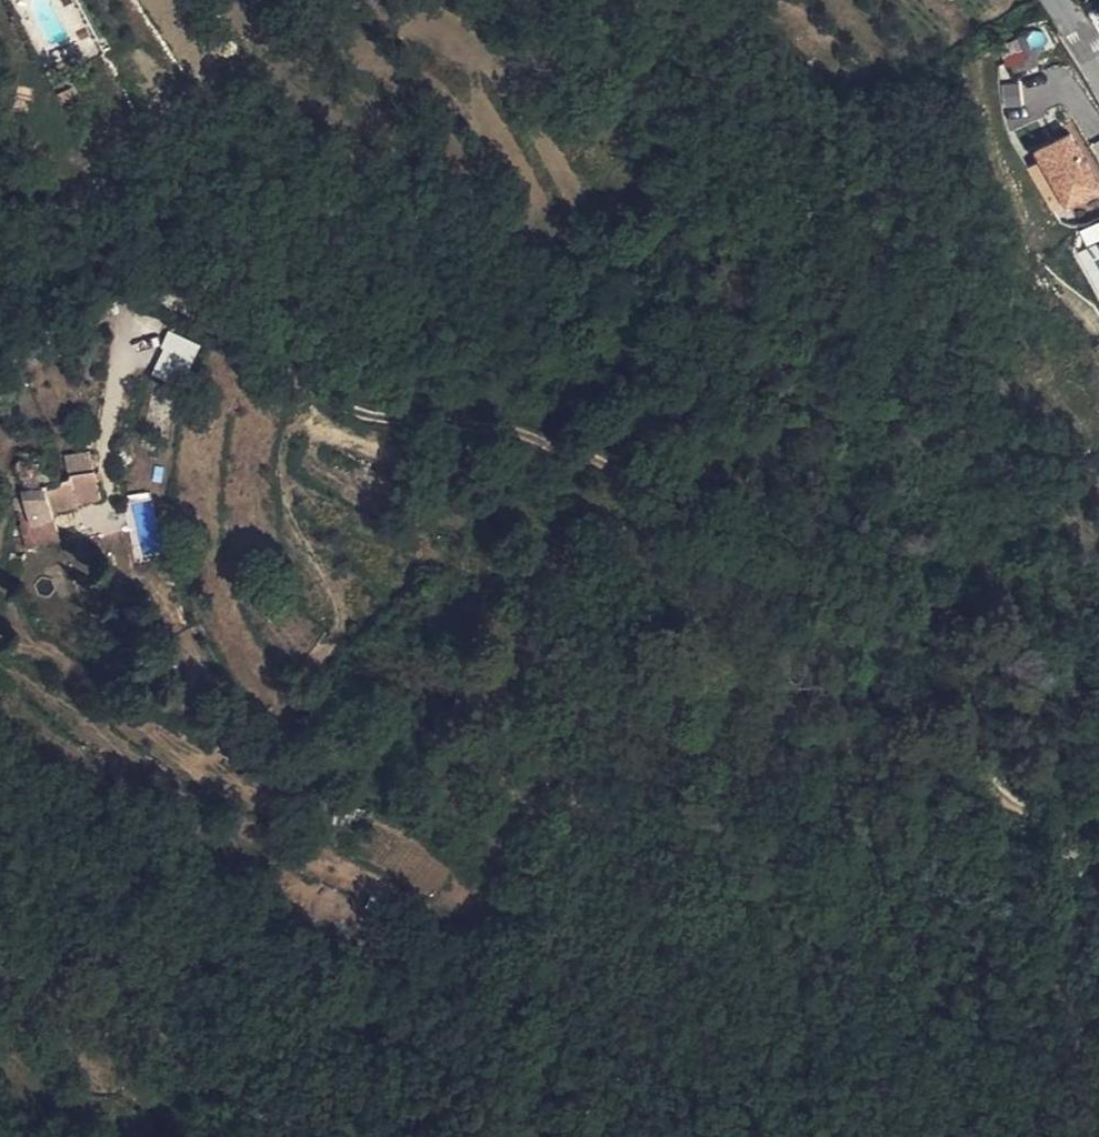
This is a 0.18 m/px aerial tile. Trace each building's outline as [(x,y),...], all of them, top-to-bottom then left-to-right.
[(1025,31),(1002,48),(1019,72),(1043,55),(1025,31)] [(72,76),(56,84),(67,108),(83,100),(72,76)] [(1075,128),(1039,148),(1070,203),(1098,187),(1098,172),(1075,128)] [(188,380),(205,338),(172,325),(155,368),(188,380)] [(51,440),(57,463),(69,501),(85,497),(94,492),(82,455),(84,437),(72,432),(53,439),(51,440)] [(69,501),(57,463),(31,471),(44,509),(69,501)] [(44,509),(31,471),(9,478),(4,495),(5,495),(5,496),(6,496),(7,496),(8,496),(9,496),(9,497),(10,497),(12,499),(13,499),(15,500),(16,501),(17,503),(17,504),(18,505),(19,506),(19,507),(20,509),(21,510),(21,512),(21,514),(20,515),(20,517),(20,518),(25,537),(25,539),(52,534),(44,509)] [(20,518),(9,520),(14,540),(25,537),(20,518)]
